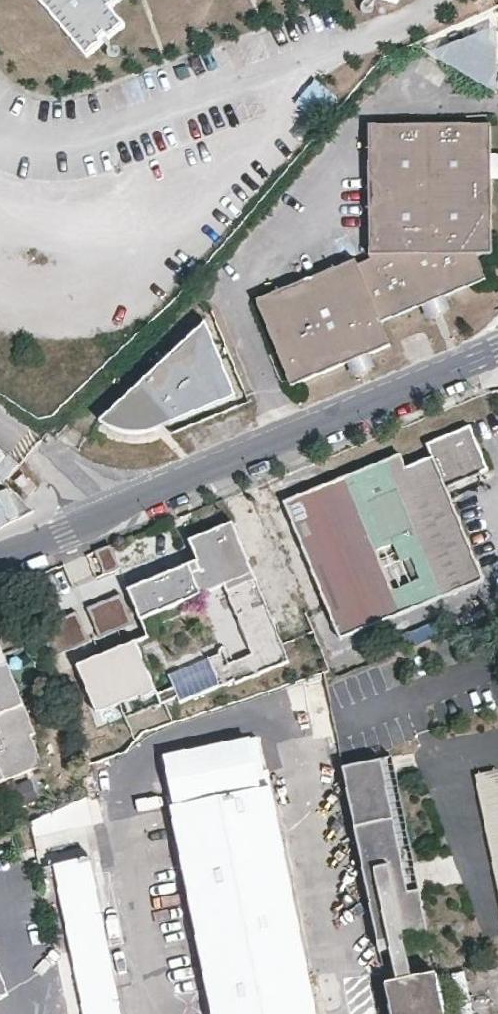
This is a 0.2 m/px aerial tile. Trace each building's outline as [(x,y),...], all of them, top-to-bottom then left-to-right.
[(87,56),(104,42),(100,38),(104,34),(109,38),(125,24),(110,7),(119,0),(39,0),(87,56)] [(492,97),(490,28),(424,54),(492,97)] [(371,259),(478,258),(492,258),(491,124),(369,124),(371,259)] [(478,258),(371,259),(358,264),(381,321),(485,279),(478,258)] [(381,321),(358,264),(356,259),(256,299),(291,385),(391,345),(381,321)] [(204,320),(134,384),(169,424),(234,398),(204,320)] [(134,384),(122,395),(153,430),(155,429),(161,428),(169,424),(134,384)] [(122,395),(100,414),(105,418),(111,422),(116,424),(119,426),(123,427),(126,428),(131,430),(136,431),(141,431),(145,431),(150,430),(153,430),(122,395)] [(401,453),(284,501),(313,571),(340,638),(483,580),(444,485),(485,468),(467,426),(426,443),(432,457),(408,467),(401,453)] [(23,473),(15,481),(29,496),(37,488),(23,473)] [(238,521),(195,538),(205,559),(135,587),(146,617),(259,572),(238,521)] [(228,683),(294,655),(259,575),(234,585),(262,650),(237,661),(231,647),(216,653),(228,683)] [(134,619),(122,591),(90,605),(101,632),(134,619)] [(79,608),(45,622),(56,650),(90,636),(79,608)] [(138,634),(84,658),(102,704),(124,694),(132,713),(166,698),(138,634)] [(14,767),(18,776),(42,767),(30,736),(34,735),(6,665),(0,668),(0,773),(14,767)] [(166,755),(177,806),(258,790),(248,738),(166,755)] [(419,890),(392,757),(381,759),(407,892),(419,890)] [(407,892),(381,759),(342,767),(379,951),(429,941),(419,890),(407,892)] [(0,773),(0,783),(18,776),(14,767),(0,773)] [(475,777),(497,891),(497,773),(475,777)] [(170,807),(212,1013),(316,1013),(271,787),(258,790),(177,806),(170,807)] [(87,798),(31,809),(38,846),(67,841),(64,826),(91,821),(87,798)] [(55,866),(85,1013),(120,1013),(89,859),(55,866)] [(385,983),(392,1013),(442,1013),(434,973),(385,983)]
